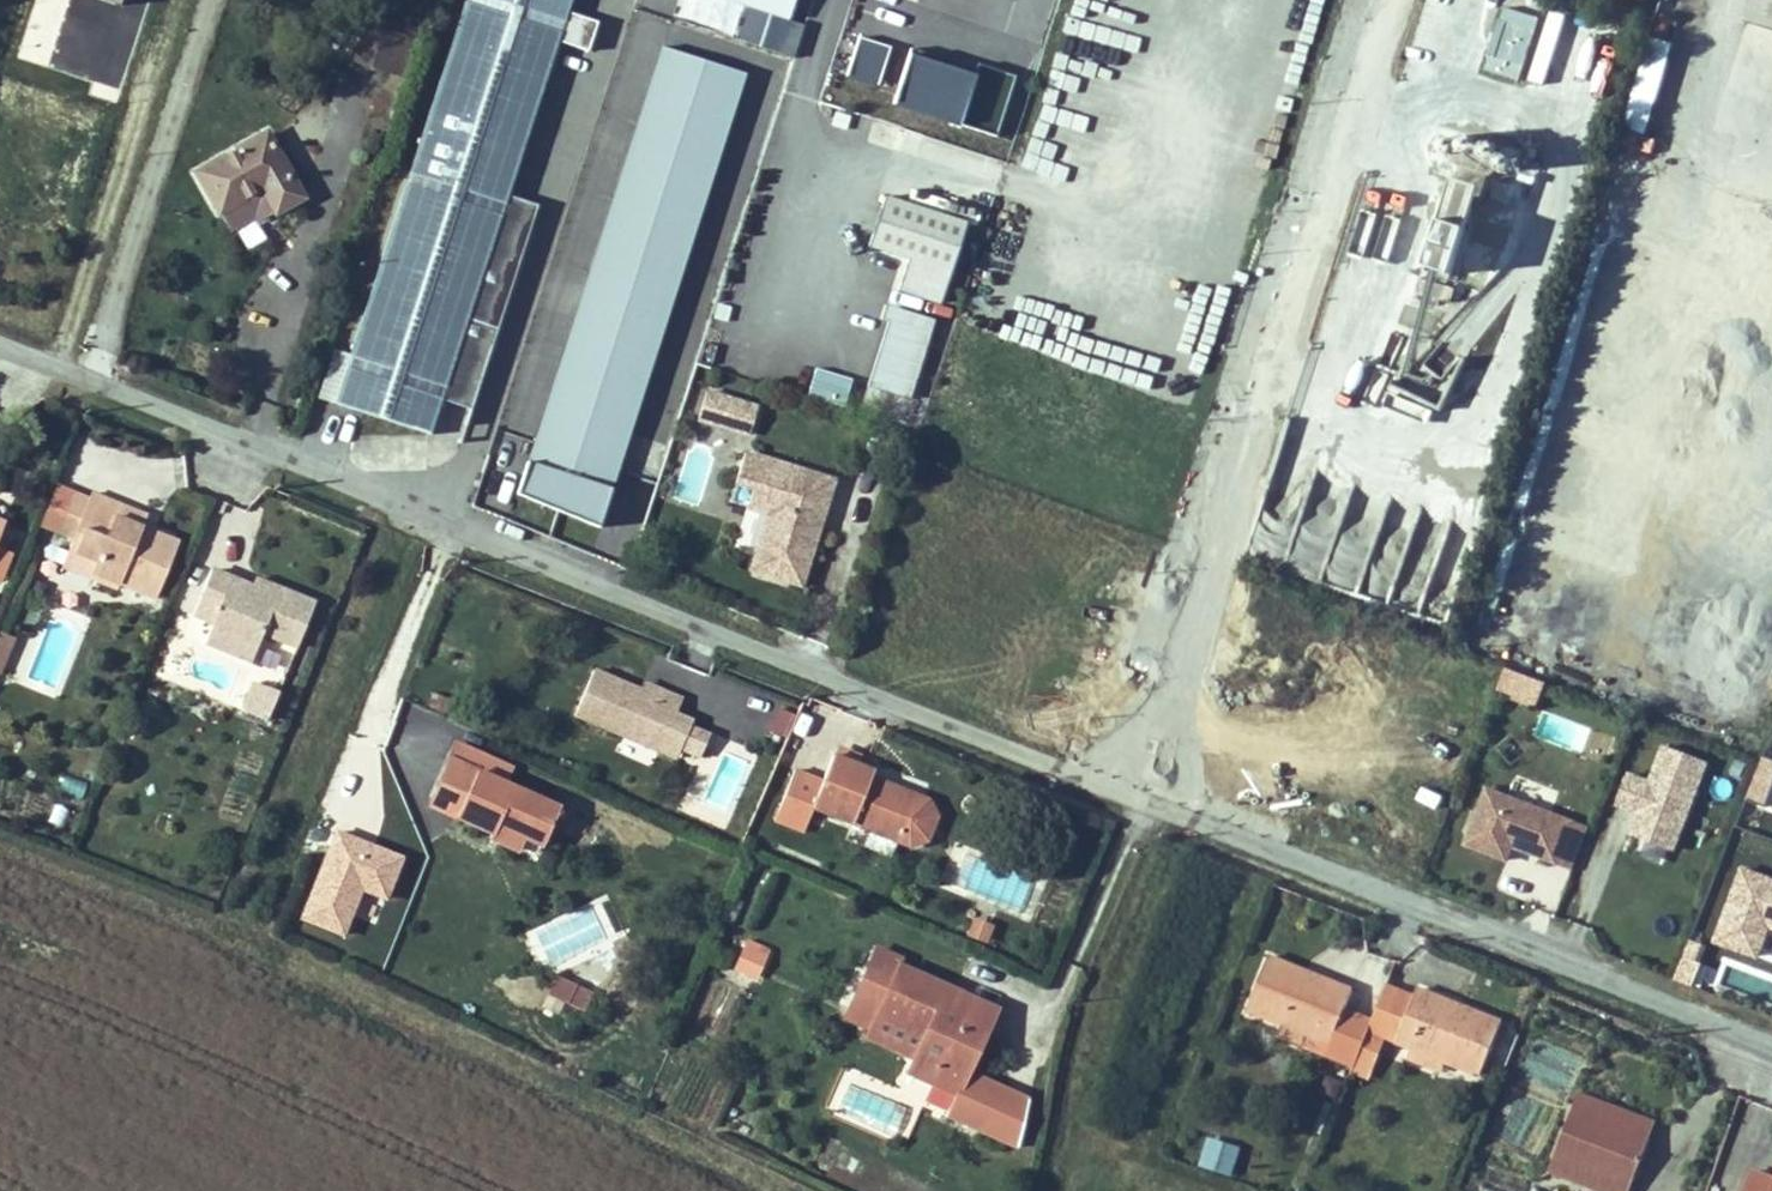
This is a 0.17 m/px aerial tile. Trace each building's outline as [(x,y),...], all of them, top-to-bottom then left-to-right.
[(324,405),(420,437),(432,402),(459,411),(527,205),(501,196),(551,42),(575,50),(585,18),(561,10),(565,0),(457,0),(324,405)] [(744,8),(735,43),(793,58),(801,25),(788,22),(794,0),(711,0),(744,8)] [(1620,117),(1643,124),(1681,0),(1657,0),(1620,117)] [(1748,13),(1771,21),(1771,0),(1752,0),(1748,13)] [(1538,18),(1504,7),(1485,69),(1519,80),(1538,18)] [(855,38),(842,79),(875,90),(888,48),(855,38)] [(909,52),(891,110),(994,141),(1011,83),(909,52)] [(752,93),(641,57),(519,447),(631,478),(752,93)] [(268,210),(294,195),(260,133),(190,169),(213,209),(256,188),(268,210)] [(1423,276),(1449,282),(1471,189),(1444,183),(1423,276)] [(897,284),(940,299),(967,219),(885,192),(869,240),(907,253),(897,284)] [(908,396),(934,317),(894,303),(867,383),(908,396)] [(698,411),(723,420),(733,394),(707,384),(698,411)] [(723,420),(747,428),(757,402),(733,394),(723,420)] [(801,563),(831,479),(744,448),(733,477),(750,483),(744,502),(765,509),(746,564),(775,574),(782,556),(801,563)] [(509,464),(494,505),(553,522),(567,482),(509,464)] [(750,483),(733,477),(727,496),(744,502),(750,483)] [(576,484),(561,526),(623,546),(639,503),(576,484)] [(62,533),(76,500),(59,493),(45,526),(62,533)] [(162,546),(129,533),(108,524),(113,509),(78,495),(76,500),(62,533),(56,548),(84,559),(80,569),(101,576),(141,593),(162,546)] [(135,519),(113,509),(108,524),(129,533),(135,519)] [(80,569),(84,559),(56,548),(48,565),(97,586),(101,576),(80,569)] [(782,556),(775,574),(794,581),(801,563),(782,556)] [(205,627),(203,632),(198,645),(243,662),(247,650),(254,633),(286,647),(305,600),(265,584),(261,592),(210,570),(189,620),(205,627)] [(676,714),(679,706),(641,690),(594,670),(575,715),(676,758),(680,750),(700,758),(710,734),(690,726),(692,721),(676,714)] [(247,681),(237,708),(261,716),(271,690),(247,681)] [(682,700),(644,684),(641,690),(679,706),(682,700)] [(765,738),(785,745),(795,715),(775,708),(765,738)] [(1579,751),(1588,728),(1542,710),(1533,732),(1579,751)] [(1643,776),(1633,807),(1651,814),(1643,835),(1686,851),(1720,764),(1677,748),(1663,784),(1643,776)] [(447,827),(466,782),(490,792),(496,775),(447,754),(421,815),(447,827)] [(916,801),(906,797),(908,792),(908,791),(872,777),(875,771),(834,755),(823,781),(795,770),(775,821),(804,833),(814,808),(911,847),(927,841),(937,816),(930,801),(918,796),(916,801)] [(490,792),(466,782),(447,827),(481,841),(485,833),(511,843),(536,854),(551,817),(490,792)] [(1555,858),(1572,815),(1488,783),(1466,840),(1506,855),(1511,842),(1555,859),(1555,858)] [(916,801),(918,796),(908,792),(906,797),(916,801)] [(1555,858),(1573,865),(1590,822),(1572,815),(1555,858)] [(478,851),(505,861),(511,843),(485,833),(481,841),(478,851)] [(947,880),(1026,920),(1046,879),(968,839),(947,880)] [(1629,851),(1662,866),(1668,854),(1635,839),(1629,851)] [(1735,869),(1711,947),(1771,965),(1771,880),(1735,869)] [(986,941),(990,930),(973,923),(969,934),(986,941)] [(767,950),(747,941),(744,947),(764,956),(767,950)] [(755,976),(764,956),(744,947),(735,967),(755,976)] [(903,960),(877,949),(874,957),(899,968),(900,967),(903,960)] [(986,1031),(939,1010),(949,988),(900,967),(899,968),(874,957),(850,1009),(875,1020),(870,1030),(866,1039),(915,1060),(938,1070),(932,1084),(958,1095),(967,1075),(986,1031)] [(1352,990),(1269,957),(1248,1009),(1283,1023),(1277,1037),(1311,1051),(1317,1037),(1331,1042),(1344,1011),(1352,990)] [(567,1004),(575,986),(555,977),(547,995),(567,1004)] [(1397,1041),(1415,994),(1387,983),(1371,1022),(1368,1030),(1397,1041)] [(584,1012),(593,994),(575,986),(567,1004),(584,1012)] [(996,1009),(949,988),(939,1010),(986,1031),(996,1009)] [(1480,1074),(1501,1022),(1418,989),(1415,994),(1397,1041),(1413,1048),(1443,1060),(1480,1074)] [(556,1013),(561,1002),(550,997),(545,1007),(556,1013)] [(875,1020),(850,1009),(846,1019),(870,1030),(875,1020)] [(1371,1022),(1344,1011),(1331,1042),(1317,1037),(1311,1051),(1353,1068),(1368,1030),(1371,1022)] [(1503,1073),(1518,1034),(1505,1029),(1490,1068),(1503,1073)] [(1375,1061),(1381,1046),(1365,1040),(1359,1054),(1375,1061)] [(1443,1060),(1413,1048),(1410,1057),(1439,1069),(1443,1060)] [(938,1070),(915,1060),(909,1073),(932,1084),(938,1070)] [(1019,1098),(967,1075),(958,1095),(946,1119),(1007,1146),(1019,1098)] [(1335,1099),(1342,1082),(1328,1077),(1322,1094),(1335,1099)] [(893,1140),(906,1109),(848,1084),(835,1115),(893,1140)] [(1655,1124),(1578,1094),(1573,1107),(1650,1137),(1655,1124)] [(1650,1137),(1573,1107),(1554,1157),(1556,1157),(1550,1171),(1603,1190),(1628,1190),(1630,1186),(1632,1186),(1650,1137)] [(1229,1174),(1236,1152),(1209,1143),(1202,1165),(1229,1174)] [(1751,1171),(1744,1190),(1771,1190),(1771,1179),(1751,1171)]
